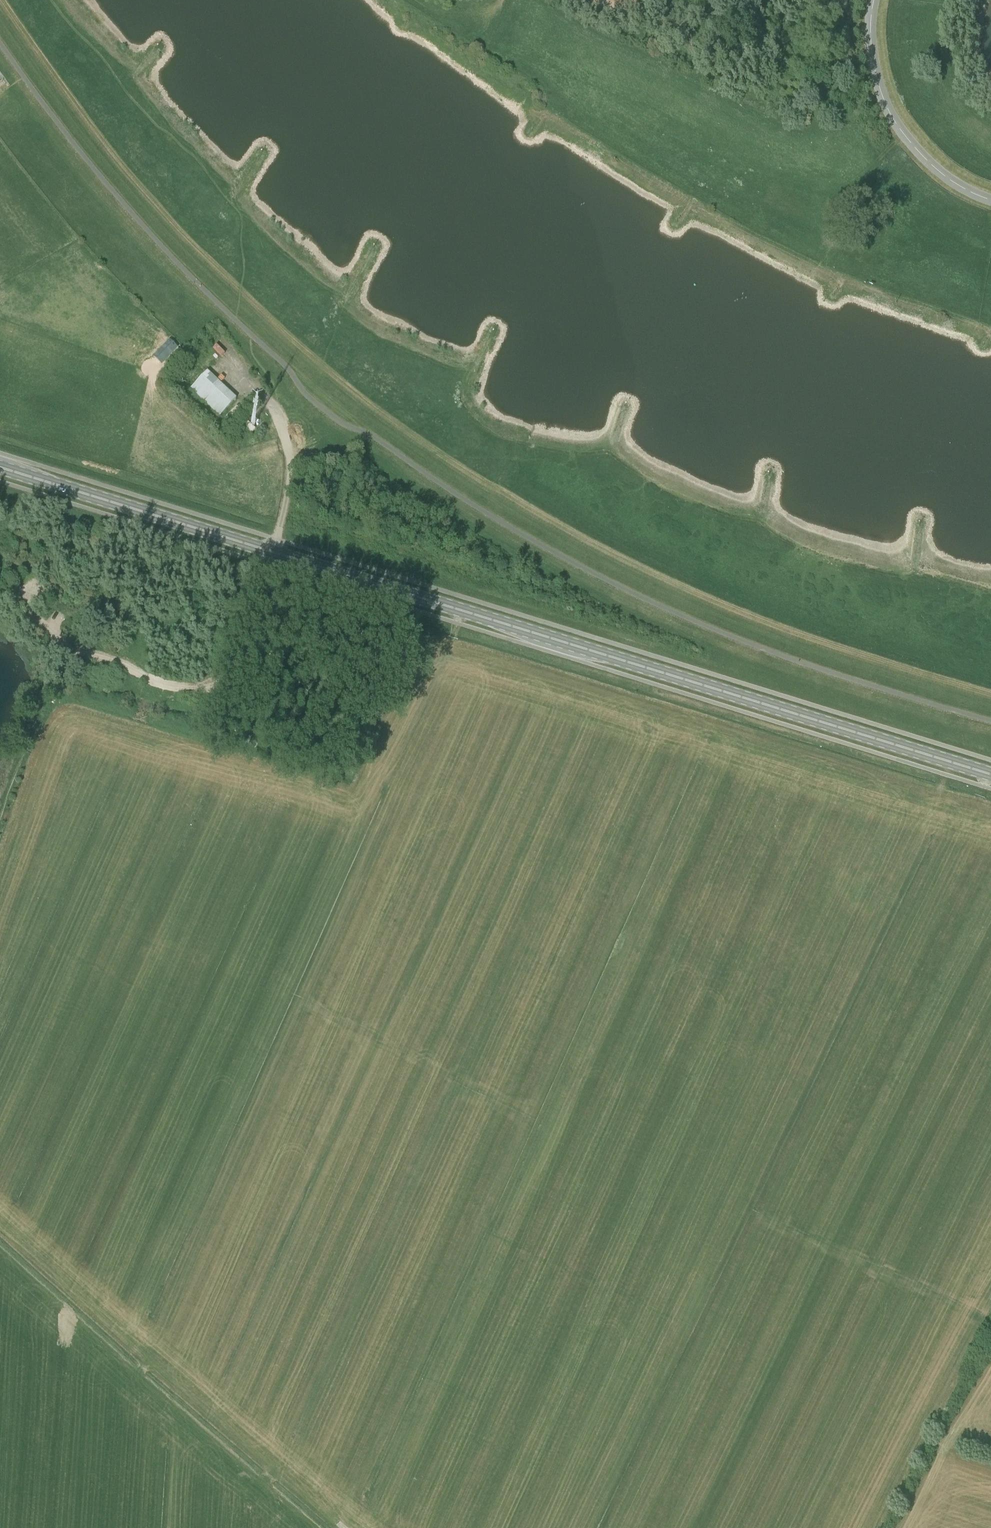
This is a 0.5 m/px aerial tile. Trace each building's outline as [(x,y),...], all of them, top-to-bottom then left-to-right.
[(208,369),(190,387),(220,415),(237,396),(208,369)] [(248,422),(244,427),(251,434),(255,429),(248,422)]
